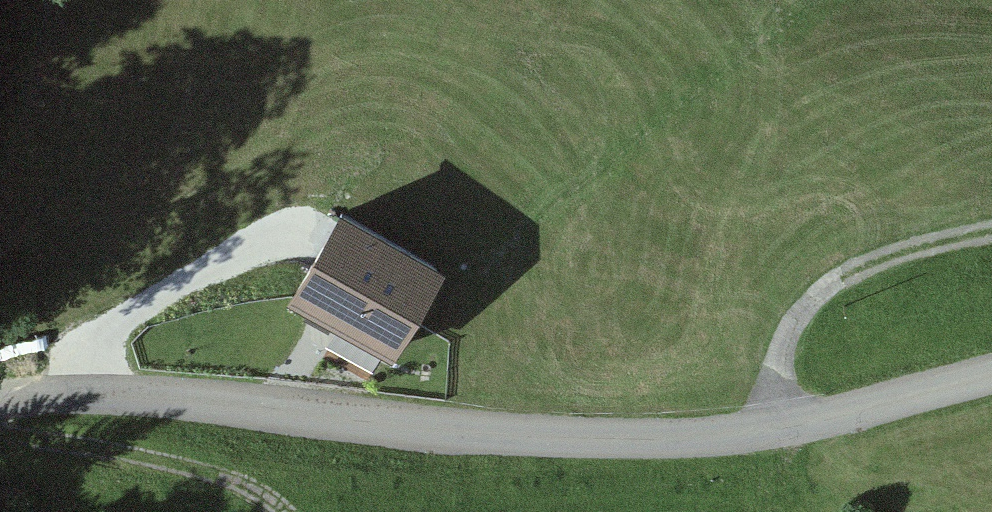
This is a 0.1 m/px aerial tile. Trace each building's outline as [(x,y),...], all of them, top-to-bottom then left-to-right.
[(391,338),(436,260),(343,204),(296,283),(391,338)]
